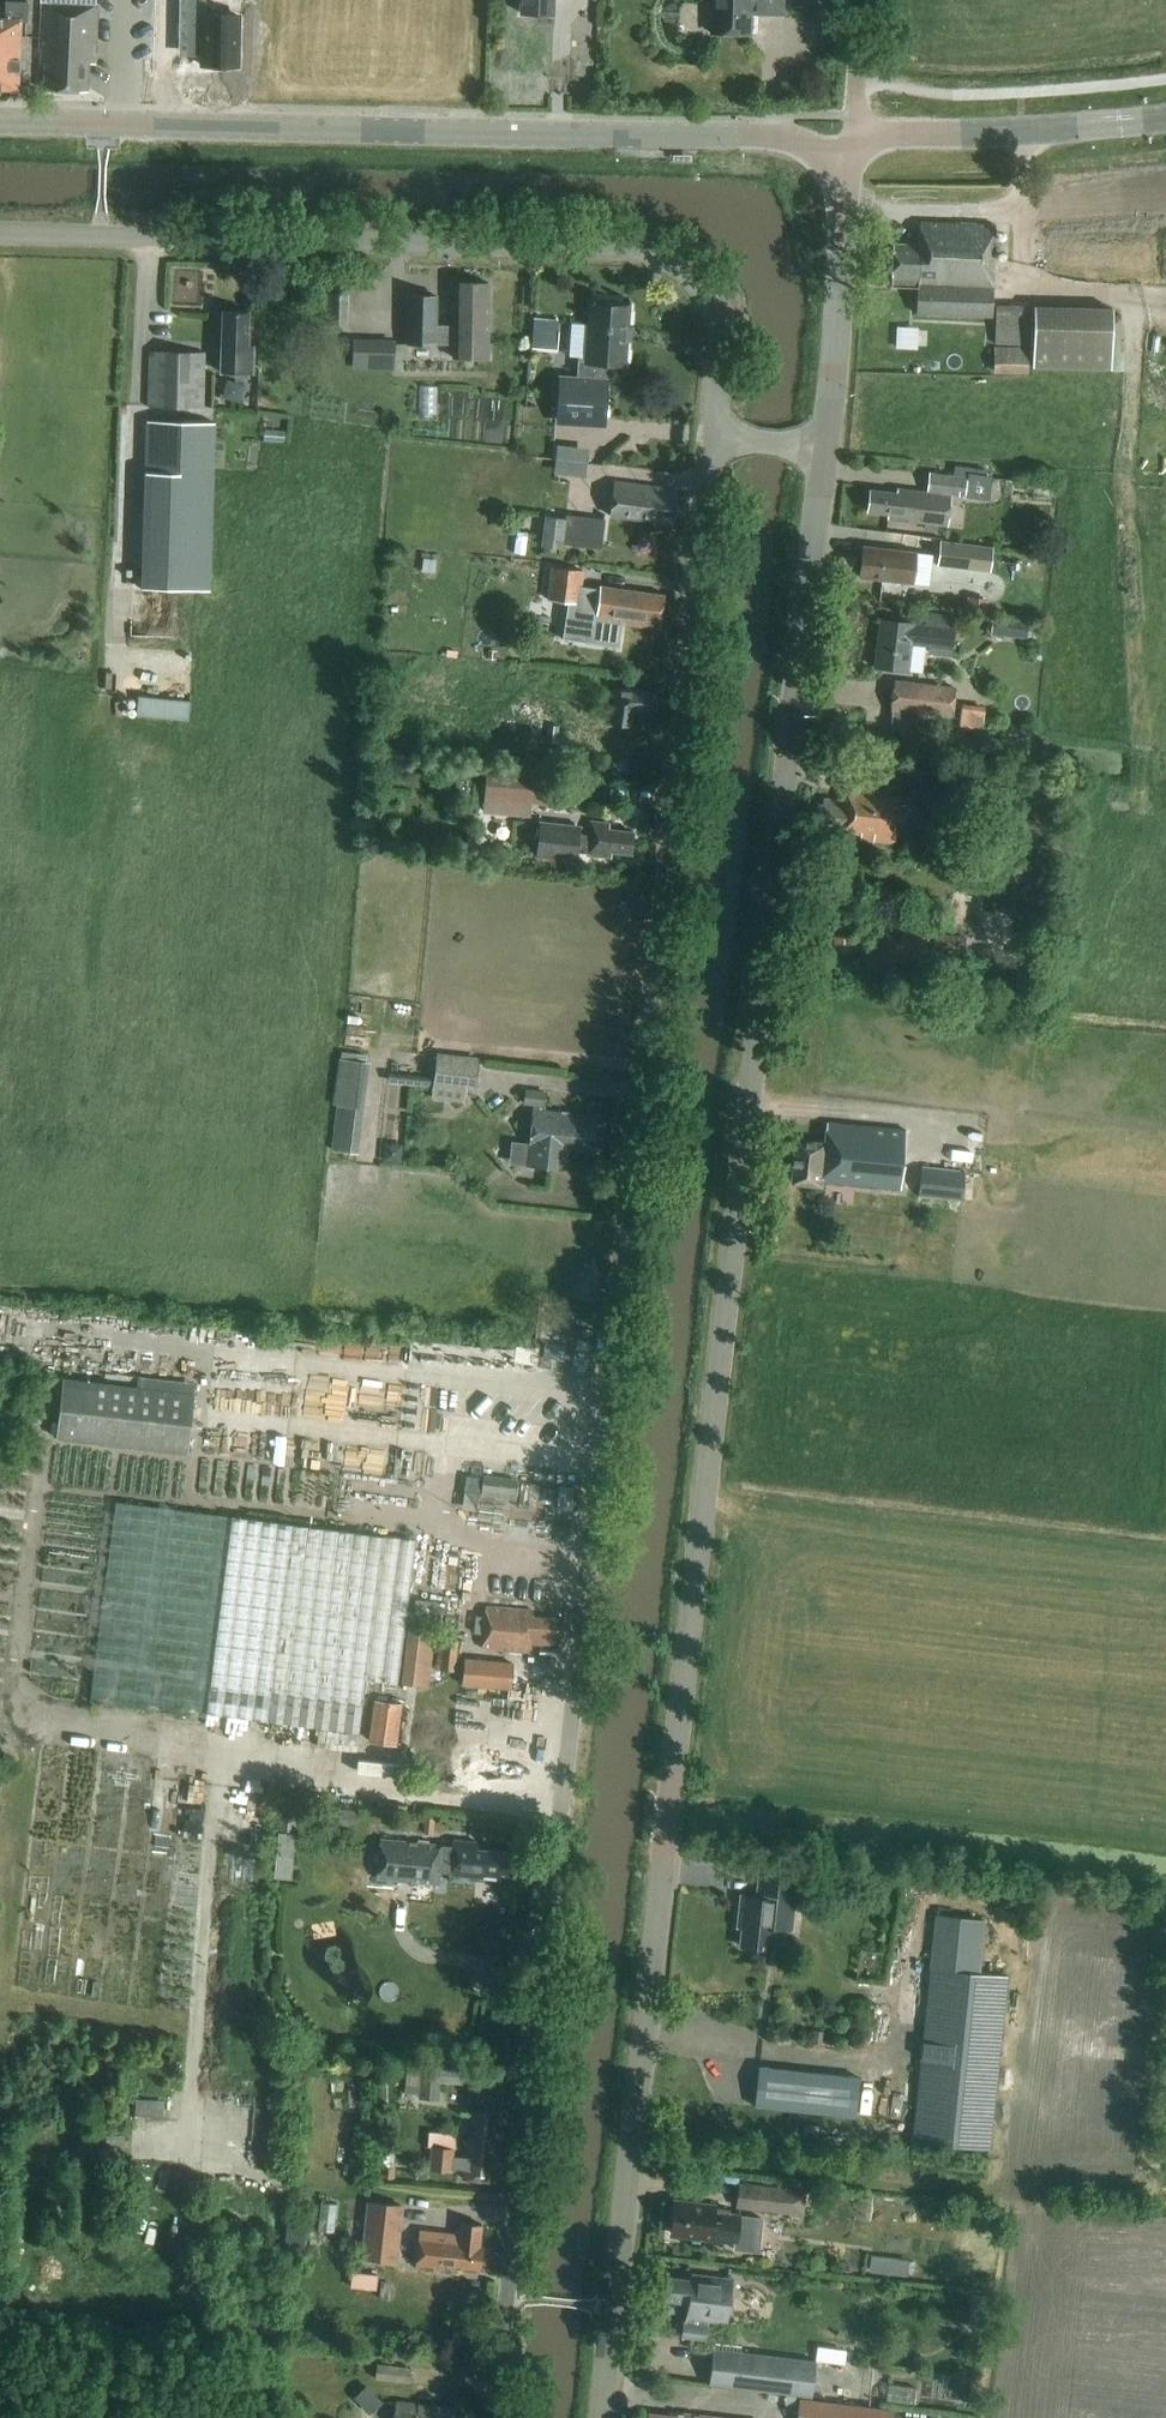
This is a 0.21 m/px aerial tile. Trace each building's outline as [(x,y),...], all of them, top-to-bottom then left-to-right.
[(179,32),(193,32),(192,53),(202,53),(202,67),(235,68),(237,17),(205,16),(205,0),(179,0),(179,32)] [(521,14),(552,15),(553,0),(521,0),(521,14)] [(710,33),(749,35),(750,15),(785,16),(785,0),(712,0),(710,33)] [(17,90),(20,23),(26,23),(27,3),(6,2),(6,8),(0,8),(0,89),(17,90)] [(40,51),(42,51),(41,63),(45,64),(44,91),(87,93),(89,65),(95,65),(98,7),(42,4),(40,51)] [(916,314),(991,318),(995,226),(920,223),(919,246),(893,245),(891,288),(917,289),(916,314)] [(486,345),(487,323),(488,323),(488,281),(454,281),(453,327),(435,327),(436,297),(407,296),(406,344),(435,345),(435,344),(452,344),(451,357),(486,358),(486,345)] [(347,324),(348,296),(328,295),(328,324),(347,324)] [(559,377),(557,415),(556,426),(604,430),(607,380),(605,380),(606,365),(625,367),(629,307),(621,306),(617,302),(601,301),(597,305),(589,304),(585,363),(578,362),(577,378),(559,377)] [(1030,346),(1031,308),(1031,307),(996,306),(994,344),(1030,346)] [(1111,310),(1031,308),(1030,346),(1033,346),(1033,369),(1111,371),(1111,310)] [(253,374),(253,347),(247,347),(248,313),(222,312),(221,347),(222,347),(221,373),(253,374)] [(535,347),(567,348),(567,317),(535,317),(535,347)] [(919,346),(919,326),(899,326),(900,346),(919,346)] [(354,341),(353,371),(394,372),(394,362),(405,362),(405,346),(395,345),(395,342),(354,341)] [(993,371),(1027,372),(1028,349),(994,348),(993,371)] [(147,407),(203,409),(204,353),(149,352),(147,407)] [(147,421),(142,589),(209,591),(214,424),(147,421)] [(557,471),(588,474),(591,446),(560,443),(557,471)] [(964,498),(966,478),(953,477),(929,474),(926,493),(897,490),(896,494),(870,491),(867,512),(887,515),(887,519),(946,526),(950,496),(964,498)] [(610,516),(672,524),(676,491),(614,483),(610,516)] [(605,522),(567,517),(566,521),(546,518),(542,549),(563,552),(564,547),(601,552),(605,522)] [(940,543),(937,569),(991,575),(994,549),(940,543)] [(934,555),(916,553),(863,547),(860,578),(930,586),(934,555)] [(435,573),(436,560),(423,559),(422,572),(435,573)] [(551,569),(548,601),(568,603),(581,604),(579,620),(592,621),(589,642),(616,646),(619,624),(659,629),(663,596),(600,587),(600,590),(583,588),(584,572),(551,569)] [(987,599),(968,597),(966,611),(985,613),(987,599)] [(913,624),(880,620),(874,668),(908,672),(911,645),(929,647),(929,652),(950,654),(955,616),(931,613),(929,627),(913,625),(913,624)] [(1028,638),(1030,620),(993,616),(991,634),(1028,638)] [(922,714),(925,683),(895,679),(892,710),(922,714)] [(648,713),(651,692),(615,688),(611,724),(630,726),(631,718),(639,719),(640,712),(648,713)] [(140,694),(138,713),(192,720),(194,701),(140,694)] [(965,708),(963,720),(984,723),(986,711),(965,708)] [(545,741),(557,742),(559,726),(547,724),(545,741)] [(850,773),(851,759),(833,757),(832,771),(850,773)] [(547,776),(488,771),(485,814),(532,818),(532,806),(545,807),(547,776)] [(840,838),(894,845),(900,793),(852,787),(851,793),(845,793),(844,802),(825,799),(824,806),(817,805),(815,824),(841,827),(840,838)] [(540,823),(536,857),(575,861),(576,853),(587,854),(587,855),(610,858),(611,852),(630,855),(633,833),(608,830),(609,824),(590,822),(589,836),(579,835),(579,827),(540,823)] [(889,929),(888,940),(886,958),(924,962),(924,960),(963,964),(966,939),(927,935),(927,933),(889,929)] [(373,1001),(349,999),(347,1011),(372,1014),(373,1001)] [(437,1055),(435,1079),(389,1074),(388,1084),(432,1089),(431,1100),(465,1104),(466,1094),(476,1095),(479,1060),(437,1055)] [(359,1156),(370,1062),(338,1058),(332,1105),(339,1106),(338,1108),(343,1109),(337,1153),(359,1156)] [(596,1118),(545,1113),(547,1094),(526,1091),(524,1106),(534,1108),(527,1166),(564,1170),(567,1147),(593,1150),(596,1118)] [(822,1183),(900,1190),(906,1132),(827,1124),(825,1145),(796,1142),(792,1184),(821,1187),(822,1183)] [(962,1204),(965,1173),(921,1168),(918,1198),(962,1204)] [(193,1395),(137,1388),(63,1380),(57,1438),(186,1453),(193,1395)] [(465,1476),(463,1491),(478,1493),(480,1478),(465,1476)] [(416,1541),(115,1502),(90,1702),(204,1717),(205,1714),(358,1733),(365,1680),(397,1684),(416,1541)] [(413,1627),(436,1630),(439,1603),(416,1600),(413,1627)] [(486,1608),(482,1649),(529,1653),(530,1645),(550,1647),(550,1638),(556,1639),(558,1619),(532,1618),(533,1611),(486,1608)] [(401,1684),(428,1688),(436,1630),(413,1627),(408,1627),(401,1684)] [(458,1642),(438,1640),(434,1670),(454,1672),(458,1642)] [(462,1685),(509,1690),(512,1664),(465,1659),(462,1685)] [(369,1741),(395,1745),(401,1705),(374,1701),(369,1741)] [(292,1831),(293,1809),(280,1808),(279,1831),(292,1831)] [(338,1809),(337,1825),(356,1827),(358,1811),(338,1809)] [(277,1833),(274,1879),(291,1880),(295,1835),(277,1833)] [(452,1847),(398,1843),(381,1841),(377,1880),(439,1885),(440,1873),(450,1873),(450,1875),(500,1880),(500,1873),(506,1874),(508,1853),(476,1850),(477,1843),(453,1841),(452,1847)] [(760,1871),(756,1898),(740,1897),(738,1916),(743,1917),(740,1946),(772,1950),(774,1930),(791,1932),(797,1875),(760,1871)] [(984,1920),(936,1915),(913,2142),(989,2150),(1007,1976),(979,1973),(984,1920)] [(470,2068),(420,2064),(417,2099),(439,2101),(441,2083),(468,2086),(470,2068)] [(759,2068),(755,2107),(854,2118),(859,2079),(759,2068)] [(136,2101),(135,2119),(163,2120),(164,2103),(136,2101)] [(474,2138),(468,2137),(466,2158),(452,2156),(453,2149),(433,2147),(431,2169),(450,2171),(451,2169),(465,2171),(464,2180),(496,2183),(502,2122),(494,2121),(495,2114),(476,2112),(474,2138)] [(383,2179),(393,2180),(394,2169),(384,2168),(383,2179)] [(806,2191),(746,2185),(741,2184),(738,2210),(803,2217),(806,2191)] [(739,2215),(729,2214),(729,2210),(714,2209),(715,2205),(696,2203),(695,2205),(675,2203),(671,2234),(692,2236),(692,2239),(711,2241),(711,2240),(736,2243),(739,2215)] [(367,2204),(367,2206),(361,2262),(398,2266),(404,2208),(367,2204)] [(286,2223),(284,2254),(309,2256),(311,2226),(286,2223)] [(481,2270),(483,2248),(479,2247),(482,2226),(460,2223),(459,2236),(420,2232),(416,2268),(456,2272),(457,2267),(481,2270)] [(871,2256),(869,2272),(908,2276),(909,2260),(871,2256)] [(353,2285),(380,2289),(382,2272),(355,2268),(353,2285)] [(726,2323),(732,2279),(692,2274),(691,2280),(666,2277),(663,2300),(689,2303),(686,2322),(683,2321),(681,2339),(706,2342),(709,2321),(726,2323)] [(817,2361),(714,2348),(713,2360),(747,2364),(744,2388),(812,2397),(817,2361)] [(376,2381),(409,2385),(411,2369),(377,2365),(376,2381)] [(355,2398),(369,2412),(380,2402),(366,2387),(355,2398)] [(806,2417),(880,2417),(881,2407),(809,2398),(806,2417)] [(463,2417),(457,2417),(458,2410),(397,2403),(395,2417),(463,2417)]
